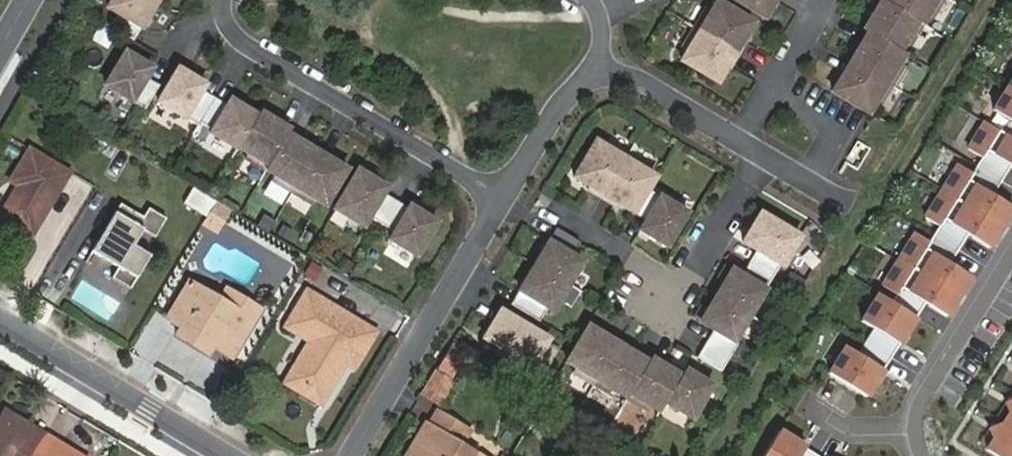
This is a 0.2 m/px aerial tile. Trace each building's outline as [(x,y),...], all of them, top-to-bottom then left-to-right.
[(152,0),(106,0),(102,7),(113,13),(105,26),(128,40),(152,0)] [(778,0),(731,0),(765,21),(778,0)] [(903,70),(899,67),(904,58),(899,55),(905,45),(910,48),(928,18),(898,0),(890,0),(886,6),(882,3),(864,34),(868,36),(832,96),(868,119),(874,109),(878,111),(903,70)] [(928,18),(928,17),(932,20),(944,0),(898,0),(928,18)] [(729,71),(746,43),(744,42),(754,26),(718,4),(712,13),(708,11),(684,51),(688,54),(682,63),(718,85),(727,69),(729,71)] [(104,48),(113,32),(98,23),(89,38),(104,48)] [(148,70),(121,53),(101,87),(140,110),(155,87),(142,79),(148,70)] [(344,172),(284,136),(286,132),(256,113),(253,117),(226,101),(223,106),(198,91),(201,86),(174,70),(154,103),(187,123),(189,120),(200,126),(198,130),(225,147),(226,145),(235,150),(233,155),(253,167),(262,172),(259,176),(280,189),(300,201),(303,197),(312,202),(322,208),(344,172)] [(832,374),(865,395),(925,302),(947,317),(970,282),(947,267),(965,240),(990,256),(1011,221),(1011,211),(993,199),(1010,173),(1011,175),(1011,73),(986,112),(1005,124),(999,133),(981,121),(964,146),(979,156),(970,170),(956,161),(921,215),(936,225),(925,242),(912,234),(878,287),(894,297),(889,305),(877,297),(861,322),(874,330),(854,361),(845,355),(832,374)] [(685,215),(646,191),(654,179),(644,173),(647,169),(627,157),(607,145),(604,149),(594,143),(572,179),(588,188),(586,191),(614,208),(615,205),(632,215),(644,223),(638,233),(665,249),(685,215)] [(28,237),(65,175),(26,151),(8,184),(14,188),(0,213),(0,221),(28,237)] [(405,211),(381,196),(384,190),(355,172),(331,211),(346,220),(348,218),(362,227),(367,219),(392,233),(387,241),(414,258),(434,224),(407,208),(405,211)] [(70,174),(45,222),(68,234),(93,186),(70,174)] [(223,210),(211,202),(198,224),(210,231),(223,210)] [(125,289),(145,256),(129,246),(138,231),(150,237),(161,219),(144,209),(138,218),(115,205),(87,252),(113,268),(107,278),(125,289)] [(731,344),(786,254),(789,256),(798,241),(759,216),(741,245),(755,253),(740,278),(730,272),(698,324),(711,332),(695,360),(717,374),(734,346),(731,344)] [(548,313),(579,262),(568,256),(575,243),(552,229),(506,305),(535,322),(542,309),(548,313)] [(258,312),(239,300),(234,309),(221,301),(191,282),(167,321),(179,329),(212,348),(229,359),(258,312)] [(234,309),(239,300),(226,292),(221,301),(234,309)] [(281,330),(296,339),(299,333),(311,340),(307,347),(286,381),(303,391),(300,397),(317,408),(336,376),(328,372),(333,363),(341,368),(349,372),(369,338),(303,297),(281,330)] [(532,352),(541,339),(494,311),(478,340),(526,369),(535,354),(532,352)] [(676,378),(646,360),(644,364),(613,345),(584,328),(583,327),(572,345),(562,364),(571,369),(569,373),(589,386),(610,399),(612,394),(622,400),(643,412),(645,408),(655,413),(660,405),(687,421),(708,387),(681,371),(676,378)] [(206,357),(212,348),(179,329),(174,338),(206,357)] [(299,333),(296,339),(307,347),(311,340),(299,333)] [(464,354),(447,344),(418,391),(436,402),(464,354)] [(336,376),(341,368),(333,363),(328,372),(336,376)] [(283,387),(300,397),(303,391),(286,381),(283,387)] [(982,452),(988,455),(1011,455),(1011,404),(982,452)] [(462,447),(471,434),(439,413),(431,426),(427,425),(417,442),(424,448),(419,455),(477,455),(462,447)] [(25,429),(0,414),(0,455),(48,455),(19,438),(25,429)] [(752,455),(829,455),(775,421),(752,455)] [(25,429),(19,438),(48,455),(55,455),(59,450),(25,429)] [(424,448),(417,442),(408,455),(419,455),(424,448)]
